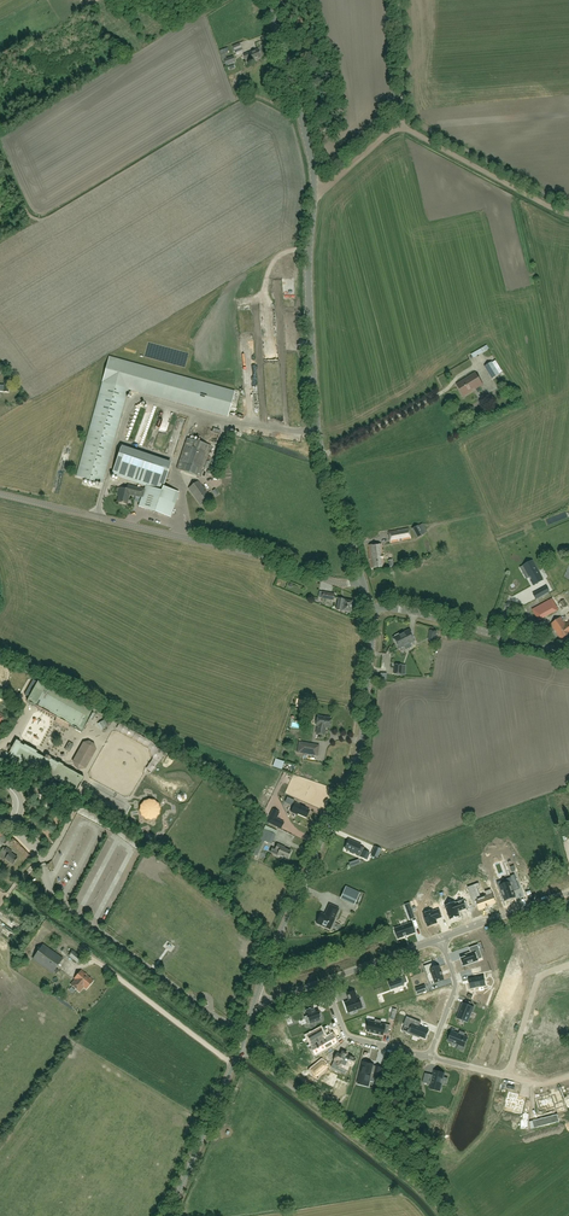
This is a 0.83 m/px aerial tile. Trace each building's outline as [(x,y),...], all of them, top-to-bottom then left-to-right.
[(236,56),(243,53),(239,43),(232,46),(236,56)] [(252,60),(261,56),(258,49),(249,53),(248,52),(243,54),(245,59),(250,57),(252,60)] [(235,62),(233,56),(223,59),(226,66),(235,62)] [(235,392),(110,356),(76,476),(102,483),(129,389),(228,417),(235,392)] [(492,379),(503,372),(496,360),(493,362),(492,362),(485,367),(492,379)] [(464,396),(483,384),(475,372),(456,384),(464,396)] [(10,392),(11,381),(5,381),(4,385),(0,385),(0,391),(10,392)] [(184,419),(176,417),(173,435),(177,436),(180,437),(182,431),(181,431),(184,419)] [(211,445),(187,437),(177,469),(200,477),(211,445)] [(139,506),(155,512),(171,517),(179,494),(162,489),(171,463),(122,446),(112,475),(146,486),(145,488),(128,484),(127,488),(120,486),(119,492),(120,493),(117,502),(127,504),(129,494),(142,497),(139,506)] [(201,505),(211,498),(198,481),(188,488),(201,505)] [(424,534),(419,525),(412,529),(417,538),(424,534)] [(408,527),(388,532),(390,542),(399,540),(398,538),(402,537),(402,539),(411,537),(408,527)] [(372,569),(384,567),(382,544),(369,546),(372,569)] [(533,561),(526,565),(529,570),(526,571),(530,577),(531,580),(531,579),(534,585),(543,580),(533,561)] [(558,600),(561,599),(564,605),(568,603),(568,600),(563,588),(559,589),(552,573),(546,576),(558,600)] [(546,587),(538,592),(541,597),(549,592),(546,587)] [(333,600),(334,594),(323,592),(322,598),(333,600)] [(351,612),(353,601),(338,598),(336,609),(351,612)] [(538,620),(559,609),(552,598),(532,609),(538,620)] [(566,624),(561,617),(551,625),(561,639),(568,634),(568,628),(566,624)] [(409,629),(401,633),(409,648),(412,647),(410,643),(415,641),(409,629)] [(437,632),(431,630),(429,640),(435,641),(437,632)] [(406,650),(409,648),(401,633),(400,634),(399,633),(395,636),(394,637),(393,637),(399,649),(404,646),(406,650)] [(93,714),(37,684),(28,701),(83,731),(93,714)] [(318,726),(317,733),(324,735),(326,727),(329,727),(331,719),(318,716),(316,725),(318,726)] [(105,720),(100,723),(103,729),(109,726),(105,720)] [(83,742),(73,761),(75,767),(80,770),(86,769),(97,750),(95,744),(89,741),(83,742)] [(10,755),(8,760),(14,763),(20,767),(23,768),(25,764),(76,792),(78,790),(83,780),(15,743),(11,750),(9,754),(10,755)] [(318,746),(300,743),(298,752),(317,755),(318,746)] [(47,808),(47,790),(39,790),(39,808),(47,808)] [(157,798),(139,803),(142,816),(145,815),(146,819),(161,816),(157,798)] [(293,807),(291,812),(297,814),(297,813),(306,817),(309,810),(300,806),(301,805),(295,803),(293,807)] [(273,809),(267,823),(280,829),(284,822),(276,819),(279,812),(273,809)] [(271,844),(275,834),(264,829),(260,839),(253,854),(257,856),(264,841),(271,844)] [(349,839),(345,848),(350,851),(350,852),(353,853),(353,852),(357,854),(360,855),(363,850),(364,847),(361,846),(361,845),(349,839)] [(288,859),(289,855),(291,851),(284,848),(285,847),(278,844),(275,849),(272,848),(270,852),(278,856),(278,854),(288,859)] [(6,859),(13,864),(18,858),(11,853),(12,852),(7,847),(6,849),(3,847),(0,852),(0,857),(4,861),(6,859)] [(360,855),(359,857),(367,860),(370,853),(363,850),(360,855)] [(512,882),(498,887),(501,894),(503,893),(505,900),(509,898),(511,898),(515,896),(514,895),(515,895),(515,894),(514,894),(514,893),(514,892),(513,892),(513,891),(513,890),(515,889),(514,884),(518,883),(515,874),(510,876),(511,877),(512,882)] [(484,906),(495,902),(491,890),(486,892),(488,897),(486,897),(486,896),(479,899),(475,885),(468,888),(476,908),(479,907),(479,909),(484,907),(484,906)] [(360,893),(346,886),(341,898),(354,904),(360,893)] [(456,902),(446,905),(451,919),(461,916),(459,911),(468,908),(465,900),(456,903),(456,902)] [(329,904),(325,915),(321,913),(316,923),(330,929),(335,919),(334,919),(339,909),(329,904)] [(432,911),(424,914),(425,918),(424,918),(426,923),(427,923),(428,926),(437,923),(435,919),(437,918),(437,919),(441,917),(439,910),(433,912),(432,911)] [(411,923),(395,929),(399,938),(415,932),(411,923)] [(59,971),(56,969),(63,958),(43,944),(33,959),(53,973),(56,975),(59,971)] [(475,952),(480,950),(478,945),(469,948),(471,953),(465,955),(466,957),(461,959),(464,966),(478,960),(475,952)] [(79,963),(83,958),(73,950),(69,956),(79,963)] [(444,980),(442,975),(443,975),(443,974),(442,975),(441,973),(442,972),(441,972),(439,966),(435,968),(433,963),(424,966),(427,974),(432,972),(436,983),(444,980)] [(71,984),(76,989),(80,992),(84,987),(87,989),(94,981),(82,970),(74,978),(75,979),(71,984)] [(401,977),(388,981),(391,990),(404,985),(403,983),(407,982),(405,976),(401,978),(401,977)] [(484,976),(468,979),(470,989),(486,986),(486,985),(485,985),(484,981),(485,981),(484,976)] [(553,982),(543,995),(551,1001),(558,992),(561,994),(568,986),(564,983),(560,988),(553,982)] [(427,991),(425,985),(415,989),(418,995),(427,991)] [(349,1001),(344,1003),(348,1013),(362,1008),(358,998),(357,998),(355,991),(346,994),(349,1001)] [(423,1010),(422,1013),(427,1015),(428,1012),(434,1014),(438,1002),(431,999),(426,1011),(423,1010)] [(459,1013),(457,1018),(468,1022),(473,1007),(471,1006),(472,1003),(466,1000),(465,1004),(463,1003),(459,1013)] [(307,1016),(304,1017),(307,1025),(321,1020),(320,1017),(321,1017),(319,1011),(315,1013),(313,1007),(305,1010),(307,1016)] [(542,1012),(538,1021),(556,1028),(560,1018),(542,1012)] [(425,1039),(429,1030),(419,1026),(421,1022),(407,1016),(404,1025),(411,1028),(410,1032),(414,1034),(419,1037),(420,1036),(425,1039)] [(370,1021),(367,1031),(383,1035),(384,1032),(389,1034),(391,1025),(386,1024),(385,1025),(380,1024),(381,1021),(376,1020),(375,1022),(370,1021)] [(314,1032),(307,1036),(310,1042),(313,1040),(315,1045),(313,1046),(311,1047),(315,1055),(320,1052),(336,1043),(335,1040),(333,1038),(332,1035),(326,1039),(324,1036),(325,1036),(320,1028),(314,1032)] [(452,1032),(449,1041),(451,1042),(459,1045),(462,1046),(465,1037),(464,1036),(466,1033),(460,1031),(459,1034),(452,1032)] [(541,1039),(539,1045),(549,1048),(551,1042),(541,1039)] [(523,1061),(521,1067),(532,1070),(536,1057),(534,1056),(535,1051),(537,1052),(539,1047),(532,1045),(530,1050),(530,1052),(528,1051),(526,1051),(526,1054),(525,1054),(524,1054),(525,1054),(524,1056),(524,1057),(524,1058),(523,1058),(523,1060),(522,1060),(523,1061)] [(334,1060),(331,1067),(337,1070),(339,1066),(347,1070),(349,1065),(352,1066),(355,1059),(346,1055),(347,1054),(342,1052),(341,1055),(337,1053),(334,1060)] [(322,1061),(311,1070),(312,1072),(314,1075),(316,1076),(327,1067),(326,1065),(324,1062),(322,1061)] [(359,1076),(357,1084),(369,1086),(370,1081),(373,1081),(374,1077),(371,1076),(372,1071),(376,1072),(375,1076),(374,1078),(380,1079),(380,1077),(382,1068),(374,1066),(374,1065),(362,1062),(360,1072),(361,1072),(360,1076),(359,1076)] [(431,1084),(430,1088),(437,1090),(440,1091),(441,1088),(442,1084),(444,1077),(444,1073),(434,1071),(433,1075),(431,1084)] [(507,1100),(506,1104),(515,1106),(514,1109),(522,1111),(525,1099),(518,1097),(519,1092),(510,1089),(508,1096),(507,1096),(506,1100),(507,1100)] [(542,1098),(537,1100),(540,1109),(547,1106),(547,1109),(555,1106),(557,1114),(566,1111),(563,1101),(558,1103),(555,1094),(549,1096),(548,1094),(542,1096),(542,1098)] [(559,1119),(556,1112),(529,1121),(531,1128),(559,1119)]
